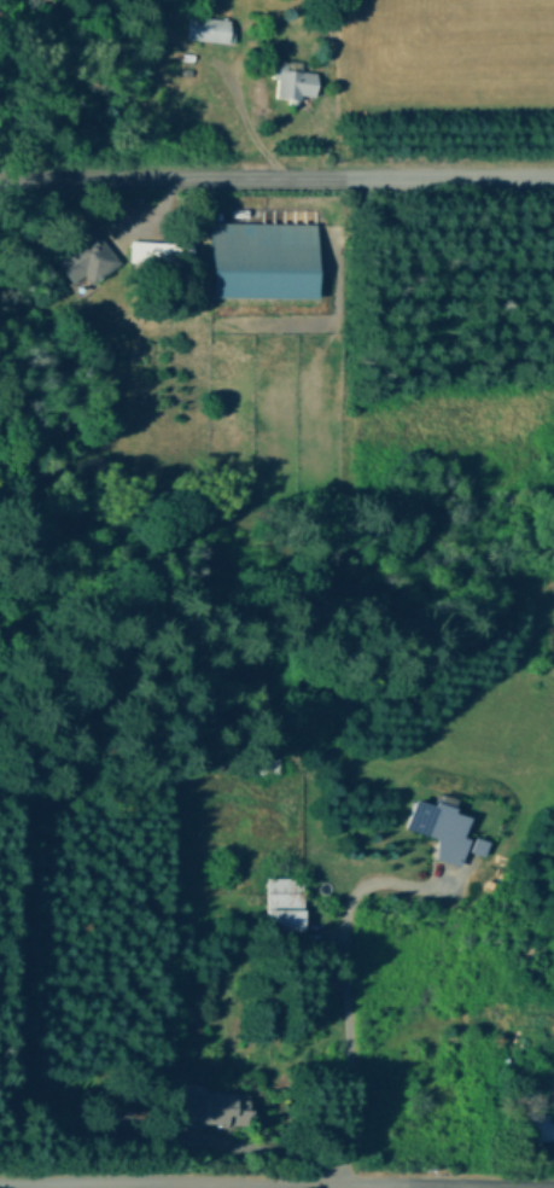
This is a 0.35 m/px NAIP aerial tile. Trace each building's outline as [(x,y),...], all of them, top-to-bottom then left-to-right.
[(188,39),(229,40),(229,16),(188,14),(188,39)] [(278,68),(276,95),(301,97),(301,93),(315,94),(316,69),(278,68)] [(315,296),(316,222),(211,220),(210,295),(315,296)] [(91,284),(119,260),(93,226),(53,258),(72,281),(83,274),(91,284)] [(130,238),(129,257),(180,258),(181,248),(192,248),(192,241),(130,238)] [(403,827),(438,835),(433,856),(461,863),(465,849),(484,854),(488,839),(463,833),(470,814),(453,809),(456,797),(437,791),(433,802),(413,796),(403,827)] [(301,928),(303,877),(267,875),(264,927),(301,928)] [(246,1123),(247,1090),(179,1088),(177,1128),(202,1128),(202,1122),(246,1123)] [(533,1138),(553,1138),(552,1112),(532,1113),(533,1138)]
